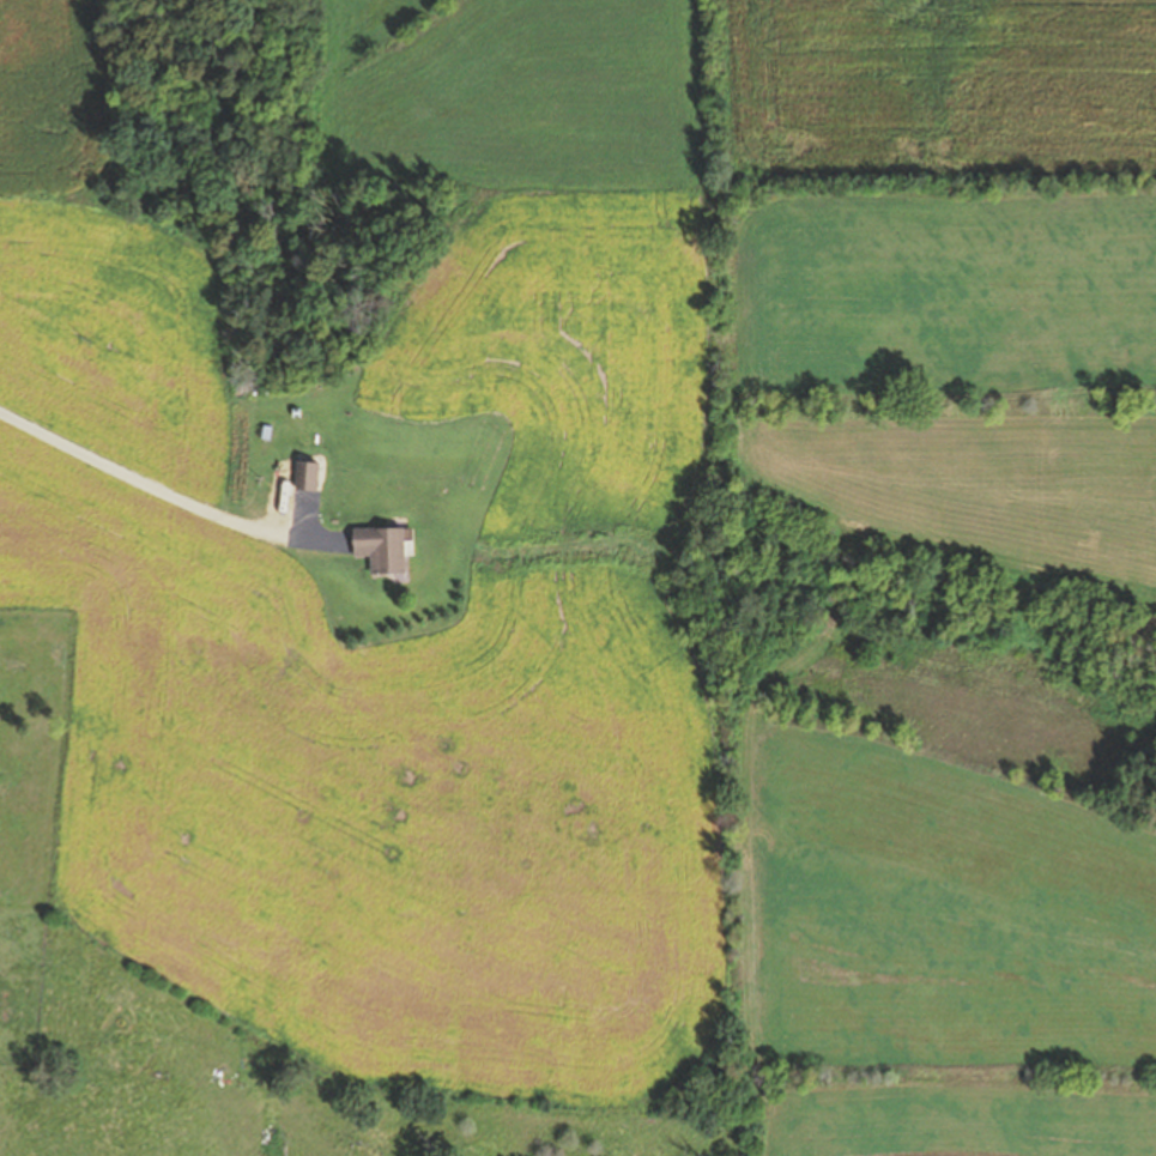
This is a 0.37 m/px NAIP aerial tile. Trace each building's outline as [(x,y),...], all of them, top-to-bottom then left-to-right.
[(298,491),(318,491),(318,465),(298,465),(298,491)] [(371,574),(406,574),(406,531),(353,530),(353,558),(371,558),(371,574)]
